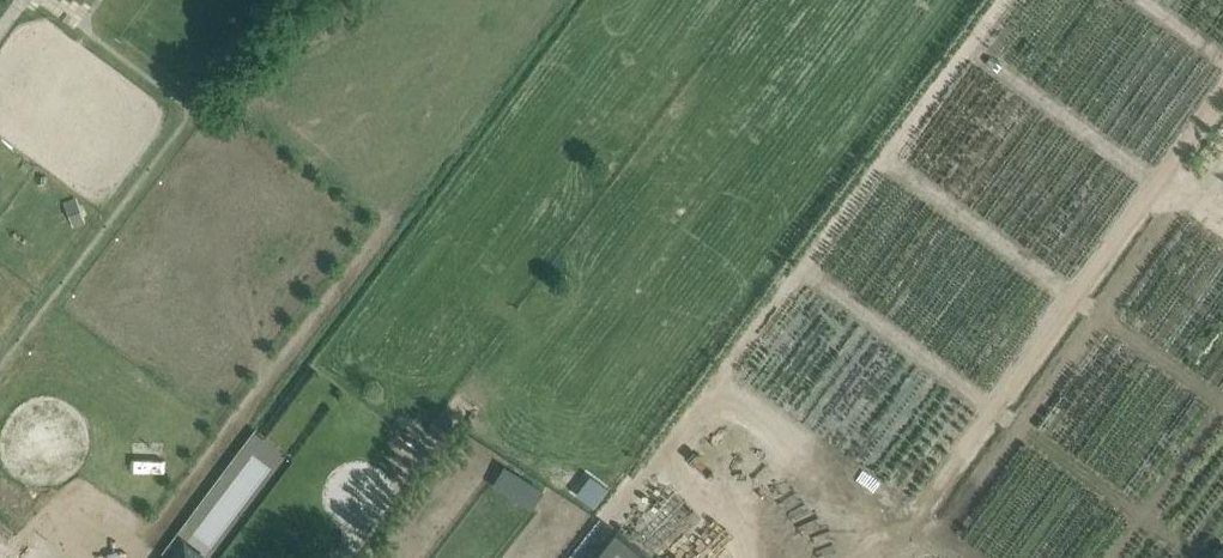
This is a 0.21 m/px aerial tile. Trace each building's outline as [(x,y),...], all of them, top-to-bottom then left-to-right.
[(76,197),(65,201),(74,228),(86,223),(76,197)] [(594,557),(655,557),(617,529),(594,557)]
